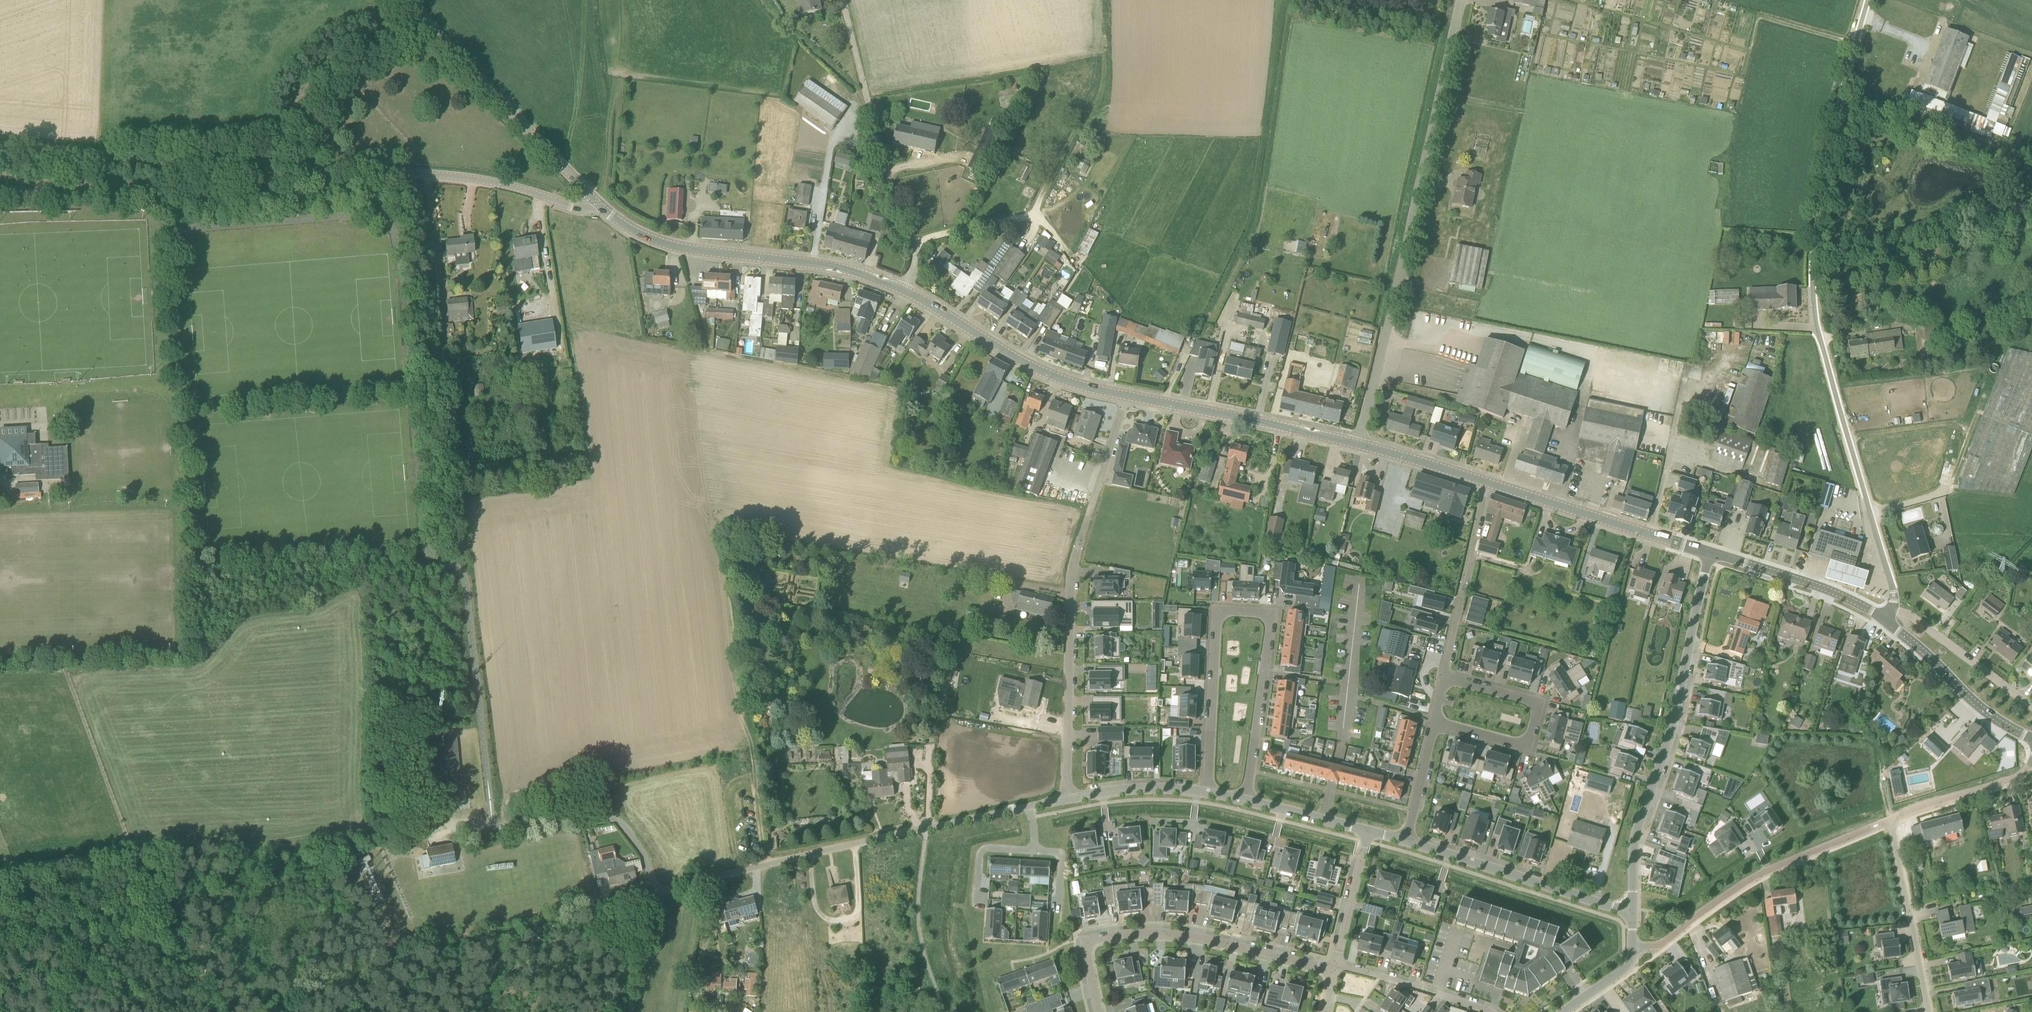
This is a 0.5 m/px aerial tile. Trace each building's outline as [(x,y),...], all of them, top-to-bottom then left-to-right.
[(822,11),(819,0),(798,0),(801,15),(808,13),(808,14),(822,11)] [(1516,11),(1513,11),(1505,9),(1504,14),(1490,11),(1486,27),(1490,27),(1488,36),(1499,38),(1501,30),(1508,31),(1511,18),(1514,18),(1516,11)] [(2006,127),(1996,124),(2009,90),(2022,58),(2012,54),(2000,86),(1986,120),(1936,100),(1938,97),(1946,100),(1947,94),(1948,95),(1969,39),(1946,30),(1917,104),(1918,105),(1916,110),(1935,117),(1937,112),(1993,133),(1993,135),(2002,139),(2006,127)] [(805,86),(804,88),(810,93),(815,86),(809,81),(808,81),(805,86)] [(842,115),(810,93),(804,88),(795,101),(833,128),(842,115)] [(2000,115),(1997,123),(2006,127),(2009,119),(2000,115)] [(940,129),(912,122),(911,129),(897,125),(893,143),(935,153),(939,135),(940,129)] [(988,124),(968,167),(982,173),(1002,131),(988,124)] [(850,167),(853,157),(845,155),(842,164),(850,167)] [(1722,174),(1724,164),(1711,161),(1709,171),(1722,174)] [(1026,162),(1017,179),(1025,183),(1032,170),(1031,170),(1033,166),(1026,162)] [(1459,179),(1453,204),(1471,208),(1476,184),(1479,184),(1481,175),(1467,172),(1465,181),(1459,179)] [(709,193),(727,193),(727,184),(709,183),(709,193)] [(809,205),(812,186),(799,184),(796,204),(809,205)] [(670,191),(669,220),(682,221),(683,191),(670,191)] [(787,227),(805,230),(807,213),(789,210),(787,227)] [(872,236),(860,233),(844,228),(848,216),(838,213),(834,225),(831,224),(825,247),(833,249),(832,251),(865,260),(870,244),(872,236)] [(874,214),(872,221),(884,224),(886,217),(874,214)] [(744,227),(744,221),(719,219),(719,225),(703,224),(703,218),(702,218),(701,238),(743,241),(744,227)] [(1090,229),(1078,252),(1087,257),(1099,233),(1090,229)] [(1050,251),(1056,242),(1043,234),(1037,243),(1050,251)] [(464,240),(446,242),(447,255),(448,264),(468,262),(467,253),(474,253),(473,237),(464,237),(464,240)] [(520,240),(513,242),(516,259),(514,259),(515,269),(531,266),(532,269),(539,268),(536,245),(537,245),(536,243),(535,241),(524,243),(524,240),(520,241),(520,240)] [(1307,253),(1307,241),(1297,241),(1296,253),(1307,253)] [(996,271),(1012,248),(1004,243),(988,266),(989,266),(996,271)] [(1450,283),(1481,289),(1489,252),(1457,245),(1450,283)] [(1008,284),(1026,256),(1013,248),(1012,248),(996,271),(985,286),(990,289),(998,277),(1008,284)] [(1051,249),(1045,257),(1055,264),(1061,257),(1051,249)] [(948,262),(951,257),(943,251),(933,265),(942,271),(944,268),(958,278),(962,272),(957,269),(948,262)] [(985,286),(996,271),(989,266),(983,274),(976,269),(970,278),(962,272),(958,278),(951,287),(957,292),(956,294),(962,298),(962,299),(963,299),(971,288),(973,289),(980,293),(985,286)] [(670,279),(670,273),(655,272),(655,274),(646,273),(645,285),(654,286),(662,287),(662,296),(670,296),(671,279),(670,279)] [(707,292),(717,292),(718,276),(705,275),(705,282),(703,282),(703,289),(700,288),(699,298),(707,298),(707,292)] [(718,276),(717,292),(727,293),(727,300),(734,300),(735,291),(732,290),(732,284),(731,284),(731,277),(718,276)] [(745,278),(744,296),(743,310),(752,311),(752,312),(757,313),(758,297),(760,297),(762,279),(755,278),(754,278),(754,279),(745,279),(745,278)] [(770,295),(782,296),(783,280),(771,279),(770,295)] [(782,296),(782,303),(794,304),(795,297),(796,281),(783,280),(782,296)] [(843,288),(814,281),(809,302),(826,306),(828,299),(840,302),(843,288)] [(1796,309),(1796,288),(1796,287),(1777,288),(1778,295),(1750,295),(1751,311),(1796,309)] [(1008,301),(1014,305),(1022,292),(1016,288),(1008,301)] [(880,298),(861,291),(855,306),(860,307),(856,317),(871,322),(875,313),(880,298)] [(996,291),(992,297),(986,293),(977,306),(988,313),(1001,294),(996,291)] [(1022,292),(1014,305),(1017,307),(1006,325),(1017,332),(1030,313),(1031,312),(1022,306),(1028,296),(1026,295),(1022,292)] [(988,313),(999,320),(1008,307),(1001,303),(1005,297),(1001,294),(988,313)] [(1071,311),(1078,313),(1084,298),(1077,296),(1071,311)] [(447,301),(448,311),(468,309),(467,299),(447,301)] [(765,300),(764,317),(773,318),(774,305),(769,305),(770,300),(765,300)] [(1256,302),(1253,311),(1265,315),(1268,307),(1256,302)] [(1043,324),(1054,308),(1048,303),(1040,317),(1037,320),(1043,324)] [(707,318),(715,318),(716,309),(707,308),(707,318)] [(1054,308),(1043,324),(1050,328),(1061,312),(1054,308)] [(716,309),(715,318),(724,319),(724,321),(734,321),(734,310),(716,309)] [(657,324),(669,321),(670,321),(667,310),(654,314),(657,324)] [(1037,326),(1031,322),(1035,316),(1030,313),(1017,332),(1028,339),(1037,326)] [(1250,327),(1252,317),(1239,314),(1236,324),(1250,327)] [(905,335),(910,339),(920,323),(914,319),(913,321),(906,316),(897,330),(888,343),(896,348),(905,335)] [(754,328),(750,327),(749,337),(761,338),(763,317),(754,317),(754,328)] [(1252,317),(1250,327),(1263,330),(1265,320),(1252,317)] [(1150,325),(1148,330),(1120,319),(1116,330),(1178,355),(1185,337),(1166,329),(1166,330),(1150,325)] [(836,332),(850,332),(850,320),(836,320),(836,332)] [(523,354),(556,348),(552,321),(518,326),(523,354)] [(1431,324),(1428,334),(1442,338),(1445,328),(1431,324)] [(1285,348),(1290,329),(1275,325),(1270,344),(1285,348)] [(1921,369),(1938,367),(1932,325),(1915,328),(1921,369)] [(1109,358),(1115,328),(1103,326),(1097,356),(1109,358)] [(1868,356),(1895,352),(1903,350),(1900,330),(1892,331),(1893,337),(1866,341),(1849,344),(1851,358),(1859,357),(1860,359),(1869,358),(1868,356)] [(1039,353),(1061,361),(1069,339),(1048,331),(1039,353)] [(925,343),(916,337),(908,348),(917,355),(919,352),(925,356),(927,353),(941,361),(950,348),(944,344),(946,340),(938,335),(930,348),(924,345),(925,343)] [(1076,341),(1069,339),(1061,361),(1082,369),(1088,354),(1080,351),(1083,344),(1076,342),(1076,341)] [(1505,409),(1535,419),(1525,449),(1543,455),(1553,425),(1565,429),(1577,393),(1548,384),(1520,374),(1517,373),(1524,352),(1486,339),(1464,406),(1503,419),(1505,409)] [(1211,378),(1217,354),(1219,346),(1208,343),(1197,341),(1190,355),(1199,358),(1195,374),(1203,375),(1202,377),(1210,379),(1211,377),(1211,378)] [(1436,343),(1432,353),(1449,359),(1452,349),(1436,343)] [(869,379),(882,352),(865,344),(850,376),(869,379)] [(1530,344),(1520,374),(1548,384),(1549,382),(1577,391),(1586,362),(1530,344)] [(777,346),(777,351),(775,361),(775,362),(798,365),(800,349),(777,346)] [(775,361),(777,351),(761,348),(759,358),(775,361)] [(1119,365),(1136,367),(1138,368),(1140,352),(1122,349),(1119,365)] [(2009,349),(1958,478),(1958,489),(2014,495),(2031,450),(2031,354),(2009,349)] [(1224,374),(1237,378),(1241,362),(1243,354),(1236,352),(1230,351),(1224,374)] [(848,369),(849,354),(825,354),(825,369),(848,369)] [(1256,357),(1250,356),(1243,354),(1241,362),(1237,378),(1251,381),(1256,357)] [(974,394),(974,395),(988,402),(1000,380),(1002,382),(1010,368),(993,358),(974,394)] [(1335,386),(1354,391),(1359,370),(1341,365),(1335,386)] [(1774,380),(1744,369),(1725,425),(1755,435),(1774,380)] [(873,370),(869,379),(876,381),(881,375),(873,370)] [(1155,376),(1161,381),(1166,376),(1160,371),(1155,376)] [(950,379),(942,375),(936,387),(944,391),(950,379)] [(1339,424),(1344,404),(1298,393),(1300,382),(1287,380),(1285,390),(1284,390),(1280,410),(1339,424)] [(483,384),(475,385),(476,393),(484,392),(483,384)] [(1023,415),(1020,414),(1015,425),(1027,430),(1034,410),(1040,412),(1045,398),(1031,393),(1023,415)] [(1417,399),(1414,409),(1433,415),(1435,404),(1417,399)] [(1047,425),(1056,428),(1065,430),(1072,408),(1053,401),(1048,418),(1050,418),(1047,425)] [(1627,482),(1635,450),(1636,451),(1643,421),(1586,409),(1575,458),(1596,464),(1593,473),(1627,482)] [(1075,437),(1092,442),(1095,434),(1093,433),(1098,417),(1100,418),(1100,417),(1096,416),(1096,415),(1094,414),(1093,415),(1084,412),(1075,437)] [(1421,428),(1409,425),(1412,414),(1404,412),(1403,418),(1391,414),(1387,430),(1407,435),(1418,438),(1421,428)] [(1014,420),(1000,415),(998,420),(1012,426),(1014,420)] [(1468,416),(1466,422),(1474,424),(1476,418),(1468,416)] [(1131,444),(1144,447),(1153,448),(1157,430),(1149,428),(1149,427),(1143,426),(1143,427),(1135,425),(1134,430),(1132,430),(1130,431),(1129,433),(1128,437),(1132,438),(1131,444)] [(1459,432),(1436,425),(1431,441),(1445,445),(1444,447),(1453,450),(1459,432)] [(1,467),(8,467),(8,477),(42,475),(41,445),(36,445),(35,435),(27,435),(27,429),(0,430),(0,444),(1,467)] [(1722,431),(1712,462),(1766,480),(1766,482),(1781,487),(1789,458),(1775,454),(1776,450),(1722,431)] [(1178,434),(1167,432),(1161,464),(1190,470),(1195,447),(1176,444),(1178,434)] [(1030,449),(1026,460),(1015,488),(1037,497),(1058,442),(1035,434),(1030,449)] [(1498,465),(1503,451),(1489,446),(1491,442),(1480,438),(1474,457),(1498,465)] [(1026,460),(1030,449),(1011,443),(1008,454),(1026,460)] [(1246,463),(1249,449),(1231,445),(1228,459),(1229,459),(1224,482),(1222,481),(1219,496),(1248,503),(1252,489),(1234,485),(1240,462),(1246,463)] [(67,447),(45,448),(47,481),(69,480),(67,447)] [(1543,455),(1525,449),(1523,456),(1519,455),(1514,470),(1562,486),(1567,470),(1554,466),(1557,459),(1543,455)] [(1199,480),(1210,483),(1216,462),(1206,458),(1199,480)] [(1311,494),(1317,470),(1303,467),(1304,463),(1294,460),(1290,477),(1294,478),(1293,482),(1303,484),(1301,491),(1311,494)] [(1711,477),(1713,472),(1700,468),(1698,473),(1711,477)] [(1347,488),(1350,474),(1335,470),(1332,483),(1322,480),(1320,491),(1318,497),(1333,501),(1334,495),(1335,495),(1337,485),(1347,488)] [(1134,476),(1115,472),(1112,485),(1131,489),(1134,476)] [(1418,475),(1413,491),(1411,497),(1436,505),(1434,510),(1461,518),(1464,507),(1465,507),(1470,491),(1418,475)] [(1360,486),(1358,485),(1355,498),(1368,501),(1365,511),(1376,514),(1380,494),(1374,492),(1375,487),(1373,486),(1373,484),(1371,481),(1369,480),(1370,479),(1362,477),(1360,486)] [(1675,520),(1690,524),(1692,516),(1694,517),(1697,508),(1695,508),(1698,500),(1689,497),(1691,491),(1693,492),(1696,482),(1682,477),(1679,488),(1685,490),(1683,496),(1683,495),(1682,498),(1674,496),(1668,513),(1676,516),(1675,520)] [(1740,481),(1734,499),(1732,508),(1742,511),(1750,484),(1740,481)] [(1820,506),(1829,508),(1835,484),(1825,482),(1820,506)] [(38,483),(16,484),(16,494),(39,493),(38,483)] [(1621,513),(1647,521),(1651,507),(1654,498),(1641,494),(1639,503),(1626,499),(1626,500),(1614,496),(1610,507),(1622,511),(1621,513)] [(1485,522),(1492,524),(1498,526),(1501,518),(1512,521),(1514,516),(1523,519),(1527,507),(1492,495),(1488,508),(1485,522)] [(1779,508),(1789,512),(1792,499),(1783,496),(1779,508)] [(1707,506),(1702,521),(1720,527),(1721,523),(1722,523),(1723,521),(1722,520),(1724,512),(1724,511),(1725,508),(1731,510),(1732,508),(1734,499),(1728,497),(1726,502),(1710,497),(1707,506)] [(1761,531),(1762,531),(1765,523),(1764,523),(1768,509),(1755,505),(1751,519),(1746,535),(1759,539),(1761,531)] [(1327,513),(1320,512),(1316,511),(1315,520),(1325,522),(1327,513)] [(1422,530),(1426,517),(1407,511),(1403,524),(1422,530)] [(1279,541),(1284,522),(1272,519),(1268,538),(1279,541)] [(1791,524),(1791,526),(1781,523),(1774,543),(1796,550),(1803,528),(1791,524)] [(1937,525),(1935,527),(1934,529),(1934,532),(1935,534),(1938,535),(1940,535),(1942,534),(1943,532),(1944,529),(1942,527),(1940,525),(1937,525)] [(1904,533),(1912,559),(1926,555),(1923,542),(1925,541),(1921,528),(1904,533)] [(1855,568),(1857,561),(1862,544),(1818,530),(1816,536),(1810,555),(1829,560),(1855,568)] [(1351,535),(1341,533),(1337,549),(1345,551),(1347,542),(1349,543),(1351,535)] [(1543,541),(1536,539),(1531,554),(1555,561),(1556,558),(1564,560),(1567,560),(1570,558),(1571,556),(1571,554),(1570,551),(1567,550),(1570,542),(1545,535),(1543,541)] [(1500,545),(1486,541),(1481,540),(1478,552),(1497,557),(1500,545)] [(1947,573),(1959,570),(1954,547),(1943,549),(1947,573)] [(1596,578),(1596,577),(1599,570),(1612,575),(1616,564),(1617,565),(1617,563),(1617,562),(1617,561),(1604,556),(1605,554),(1593,550),(1588,567),(1590,568),(1588,575),(1596,578)] [(1283,559),(1283,555),(1276,553),(1275,561),(1279,561),(1283,559)] [(1211,592),(1212,578),(1220,578),(1221,562),(1206,560),(1206,574),(1194,573),(1193,591),(1211,592)] [(1855,568),(1829,560),(1823,577),(1863,589),(1868,572),(1855,568)] [(1175,569),(1187,570),(1188,562),(1176,561),(1175,569)] [(1293,583),(1296,566),(1275,563),(1274,581),(1281,582),(1280,589),(1284,594),(1297,596),(1295,607),(1319,610),(1321,597),(1313,596),(1315,586),(1293,583)] [(1246,599),(1247,566),(1240,565),(1239,583),(1227,582),(1226,594),(1232,594),(1232,599),(1246,599)] [(1265,596),(1266,584),(1254,584),(1255,568),(1247,566),(1246,599),(1259,600),(1260,596),(1265,596)] [(1644,568),(1637,566),(1629,589),(1648,595),(1654,577),(1642,573),(1644,568)] [(1131,580),(1131,572),(1115,569),(1113,579),(1108,579),(1102,579),(1095,579),(1095,589),(1097,589),(1097,597),(1107,597),(1107,598),(1108,598),(1108,597),(1119,597),(1119,589),(1125,589),(1125,581),(1125,580),(1131,580)] [(911,574),(901,572),(899,581),(909,583),(911,574)] [(1680,580),(1666,575),(1659,595),(1673,600),(1672,603),(1679,605),(1685,585),(1679,583),(1680,580)] [(1391,592),(1394,583),(1386,581),(1383,590),(1391,592)] [(1945,611),(1954,599),(1932,583),(1929,588),(1928,587),(1927,589),(1928,589),(1923,596),(1934,604),(1936,602),(1939,605),(1938,606),(1945,611)] [(1433,597),(1435,592),(1410,586),(1408,594),(1424,598),(1422,608),(1442,613),(1446,600),(1433,597)] [(1954,598),(1960,602),(1967,592),(1962,588),(1954,598)] [(1021,592),(1015,591),(1013,602),(1019,603),(1017,610),(1022,611),(1023,608),(1031,610),(1030,613),(1050,618),(1054,599),(1021,591),(1021,592)] [(1474,595),(1466,621),(1483,626),(1490,600),(1474,595)] [(1981,607),(1996,618),(2005,606),(1991,595),(1981,607)] [(1737,628),(1750,633),(1756,635),(1759,626),(1760,627),(1760,625),(1759,625),(1760,624),(1757,623),(1763,605),(1757,603),(1757,602),(1755,602),(1747,600),(1742,618),(1740,618),(1737,628)] [(1393,603),(1383,601),(1381,608),(1391,611),(1393,603)] [(1134,603),(1134,602),(1104,602),(1104,610),(1096,610),(1096,620),(1093,620),(1093,626),(1096,626),(1096,627),(1119,627),(1119,620),(1133,620),(1133,603),(1134,603)] [(1162,622),(1162,613),(1164,613),(1164,606),(1164,603),(1153,603),(1153,613),(1153,622),(1162,622)] [(1309,626),(1311,615),(1311,609),(1295,607),(1294,613),(1289,612),(1287,623),(1307,626),(1309,626)] [(1191,610),(1179,609),(1178,627),(1182,628),(1183,627),(1201,628),(1201,617),(1191,616),(1191,610)] [(1410,617),(1417,620),(1414,629),(1436,635),(1440,622),(1431,620),(1432,615),(1412,609),(1410,617)] [(1800,621),(1786,616),(1780,634),(1805,642),(1811,623),(1801,620),(1800,621)] [(1305,637),(1307,626),(1287,623),(1286,634),(1304,636),(1304,637),(1305,637)] [(1200,639),(1201,628),(1183,627),(1182,628),(1182,638),(1200,639)] [(1840,634),(1821,627),(1815,646),(1834,652),(1840,634)] [(1735,636),(1730,651),(1743,655),(1748,640),(1750,633),(1737,628),(1735,636)] [(1996,651),(2012,663),(2022,650),(2007,639),(2009,635),(2002,630),(1992,643),(1999,648),(1996,651)] [(1409,637),(1391,632),(1385,655),(1402,660),(1409,637)] [(1302,647),(1304,637),(1304,636),(1286,634),(1284,644),(1302,647)] [(1117,635),(1107,635),(1107,639),(1096,639),(1096,659),(1112,659),(1120,659),(1120,652),(1122,652),(1124,652),(1125,651),(1125,647),(1124,646),(1122,645),(1120,645),(1120,639),(1117,639),(1117,635)] [(1863,652),(1866,642),(1848,636),(1842,655),(1857,660),(1860,651),(1863,652)] [(1301,658),(1302,647),(1284,644),(1283,655),(1299,657),(1299,658),(1301,658)] [(1485,672),(1490,651),(1473,646),(1470,658),(1476,659),(1473,669),(1485,672)] [(1892,688),(1898,682),(1906,673),(1895,663),(1896,661),(1881,647),(1871,657),(1876,662),(1873,665),(1888,678),(1885,681),(1892,688)] [(1542,649),(1540,657),(1547,659),(1549,651),(1542,649)] [(1496,675),(1499,665),(1505,667),(1508,655),(1490,651),(1485,672),(1496,675)] [(1377,653),(1375,660),(1383,662),(1384,655),(1377,653)] [(1281,666),(1285,667),(1285,672),(1300,675),(1301,669),(1297,668),(1299,658),(1299,657),(1283,655),(1281,666)] [(1519,682),(1524,662),(1513,659),(1514,657),(1508,655),(1505,667),(1510,668),(1508,679),(1519,682)] [(1801,669),(1811,673),(1816,659),(1806,655),(1801,669)] [(1199,657),(1181,656),(1180,667),(1199,668),(1199,657)] [(2030,656),(2020,669),(2031,677),(2029,680),(2031,682),(2031,658),(2030,656)] [(1705,681),(1705,682),(1724,685),(1724,684),(1725,678),(1736,680),(1737,674),(1743,676),(1745,667),(1715,658),(1716,659),(1714,667),(1708,666),(1708,667),(1707,672),(1705,672),(1704,679),(1706,679),(1705,681)] [(1391,693),(1408,698),(1410,689),(1409,689),(1416,663),(1412,662),(1412,661),(1410,661),(1405,660),(1403,670),(1398,668),(1391,693)] [(1533,675),(1539,676),(1543,662),(1536,660),(1535,665),(1524,662),(1519,682),(1531,685),(1533,675)] [(1584,662),(1579,664),(1583,671),(1588,668),(1584,662)] [(1556,688),(1583,671),(1579,664),(1566,673),(1559,663),(1549,669),(1552,674),(1548,677),(1556,688)] [(1020,671),(1028,673),(1029,666),(1021,665),(1020,671)] [(1089,682),(1089,690),(1091,690),(1091,691),(1111,691),(1111,682),(1124,682),(1124,667),(1097,667),(1097,674),(1091,674),(1091,682),(1089,682)] [(1156,667),(1148,667),(1148,691),(1156,691),(1156,667)] [(1198,680),(1199,668),(1180,667),(1180,679),(1198,680)] [(1577,691),(1581,688),(1578,683),(1587,677),(1583,671),(1556,688),(1563,700),(1567,697),(1570,702),(1580,696),(1577,691)] [(1021,706),(1036,710),(1042,685),(1027,681),(1026,685),(1020,684),(1021,683),(1001,678),(998,689),(1018,694),(1018,692),(1024,693),(1021,706)] [(1297,697),(1299,686),(1305,687),(1306,680),(1286,678),(1285,683),(1279,683),(1278,694),(1297,697)] [(1197,709),(1197,697),(1191,697),(1191,688),(1176,687),(1176,697),(1179,697),(1178,708),(1197,709)] [(1721,720),(1726,693),(1709,690),(1709,691),(1710,691),(1707,702),(1701,701),(1701,702),(1700,707),(1699,706),(1697,714),(1699,714),(1699,716),(1698,716),(1698,717),(1721,721),(1721,720)] [(1296,707),(1297,697),(1278,694),(1276,705),(1296,707)] [(1587,712),(1591,697),(1586,696),(1582,710),(1587,712)] [(1119,713),(1119,699),(1102,698),(1102,706),(1092,706),(1092,713),(1090,713),(1090,719),(1092,719),(1092,720),(1102,721),(1102,722),(1112,722),(1112,713),(1119,713)] [(1609,718),(1623,721),(1626,705),(1613,702),(1609,718)] [(1298,707),(1296,707),(1276,705),(1275,715),(1294,718),(1294,719),(1296,719),(1298,707)] [(1645,705),(1643,716),(1650,718),(1653,707),(1645,705)] [(1196,720),(1197,709),(1178,708),(1178,719),(1196,720)] [(1633,710),(1631,722),(1640,724),(1642,712),(1633,710)] [(1573,722),(1568,720),(1570,714),(1558,711),(1556,717),(1552,716),(1549,729),(1580,738),(1582,731),(1572,728),(1573,722)] [(1293,729),(1294,719),(1294,718),(1275,715),(1273,726),(1289,728),(1289,729),(1293,729)] [(1414,737),(1417,725),(1410,724),(1411,718),(1399,715),(1396,732),(1395,732),(1414,737)] [(1794,716),(1789,724),(1799,729),(1803,721),(1794,716)] [(1589,722),(1588,739),(1599,740),(1600,723),(1589,722)] [(1953,745),(1953,746),(1967,759),(1968,759),(1967,758),(1981,742),(1987,748),(1985,750),(1989,753),(1997,745),(1981,731),(1980,732),(1978,730),(1979,729),(1972,724),(1973,725),(1954,746),(1953,745)] [(1287,740),(1289,729),(1289,728),(1273,726),(1272,738),(1287,740)] [(1646,736),(1647,734),(1629,727),(1628,728),(1629,728),(1627,734),(1623,733),(1618,747),(1617,748),(1634,754),(1635,753),(1634,753),(1636,747),(1642,749),(1642,748),(1644,743),(1646,744),(1648,736),(1646,736)] [(1113,742),(1113,728),(1098,728),(1098,742),(1113,742)] [(1687,756),(1696,759),(1705,762),(1706,762),(1705,761),(1707,755),(1711,757),(1720,732),(1721,731),(1703,728),(1702,728),(1703,728),(1698,743),(1692,740),(1692,741),(1690,746),(1688,746),(1686,753),(1688,754),(1687,755),(1687,756)] [(1580,738),(1549,729),(1545,742),(1549,743),(1548,749),(1559,752),(1563,740),(1578,745),(1580,738)] [(465,792),(462,792),(456,731),(443,732),(450,803),(455,802),(455,803),(457,803),(457,802),(466,801),(465,792)] [(1412,747),(1414,737),(1395,732),(1396,732),(1394,731),(1392,743),(1396,744),(1396,743),(1412,747)] [(1767,745),(1769,736),(1762,735),(1760,744),(1767,745)] [(1310,748),(1312,739),(1302,743),(1301,746),(1310,748)] [(1180,765),(1173,765),(1173,771),(1180,771),(1180,772),(1195,772),(1195,747),(1190,747),(1190,740),(1176,740),(1176,748),(1180,748),(1180,765)] [(1459,768),(1465,746),(1463,746),(1463,744),(1456,742),(1456,744),(1453,743),(1451,753),(1445,752),(1441,765),(1459,769),(1459,768)] [(1409,758),(1412,747),(1396,743),(1396,744),(1394,754),(1409,758)] [(1474,759),(1476,749),(1465,746),(1459,768),(1476,773),(1479,761),(1474,759)] [(1089,777),(1105,777),(1105,754),(1108,754),(1108,747),(1096,747),(1096,753),(1089,753),(1089,777)] [(872,772),(872,773),(862,773),(862,783),(863,798),(894,795),(893,783),(901,783),(901,784),(910,783),(907,748),(890,749),(886,750),(888,770),(872,772)] [(1142,770),(1142,750),(1130,750),(1130,748),(1124,748),(1124,760),(1130,760),(1130,770),(1142,770)] [(1154,750),(1142,750),(1142,770),(1154,770),(1154,760),(1160,760),(1160,748),(1154,748),(1154,750)] [(848,765),(848,749),(838,749),(838,765),(848,765)] [(819,755),(819,763),(832,762),(832,755),(830,756),(830,751),(823,752),(823,755),(819,755)] [(1284,769),(1286,761),(1281,759),(1282,755),(1267,751),(1264,766),(1278,770),(1279,768),(1284,769)] [(1299,755),(1288,752),(1286,761),(1284,769),(1284,770),(1295,773),(1299,755)] [(1494,775),(1499,756),(1488,752),(1485,763),(1479,761),(1476,773),(1482,774),(1483,772),(1494,775)] [(1407,769),(1409,758),(1394,754),(1392,753),(1389,764),(1394,766),(1407,769)] [(1310,756),(1299,754),(1299,755),(1295,773),(1305,775),(1310,756)] [(1608,775),(1621,779),(1620,778),(1623,773),(1632,776),(1633,775),(1632,775),(1634,770),(1636,771),(1638,764),(1637,763),(1637,762),(1638,761),(1620,754),(1619,755),(1620,755),(1618,761),(1614,760),(1609,774),(1608,774),(1608,775)] [(1320,759),(1321,759),(1321,758),(1310,755),(1310,756),(1305,775),(1316,778),(1320,759)] [(1508,769),(1511,759),(1499,756),(1494,775),(1506,778),(1505,780),(1511,782),(1514,770),(1508,769)] [(1327,781),(1330,766),(1331,765),(1331,762),(1321,759),(1320,759),(1316,778),(1326,780),(1327,781)] [(1559,774),(1554,763),(1548,766),(1546,762),(1534,768),(1549,797),(1550,797),(1556,794),(1552,787),(1563,781),(1559,774)] [(1348,786),(1353,767),(1354,767),(1354,766),(1342,763),(1341,768),(1331,765),(1330,766),(1327,781),(1326,780),(1326,781),(1338,784),(1338,783),(1348,786)] [(1394,766),(1389,764),(1387,764),(1385,771),(1392,773),(1394,766)] [(844,765),(843,778),(852,778),(852,766),(844,765)] [(1678,774),(1676,781),(1695,788),(1697,782),(1706,785),(1709,777),(1710,778),(1710,777),(1709,776),(1712,771),(1694,765),(1692,771),(1688,769),(1687,770),(1689,770),(1688,773),(1681,771),(1681,772),(1680,775),(1678,774)] [(1359,789),(1363,770),(1354,767),(1353,767),(1348,786),(1359,789)] [(1549,797),(1534,768),(1522,775),(1524,778),(1519,781),(1528,799),(1539,793),(1545,804),(1551,800),(1550,797),(1549,797)] [(1373,776),(1374,776),(1375,772),(1374,772),(1363,770),(1359,789),(1369,791),(1373,776)] [(1609,795),(1613,781),(1589,774),(1585,787),(1609,795)] [(1380,793),(1384,780),(1384,778),(1374,776),(1373,776),(1369,791),(1380,794),(1380,793)] [(1404,785),(1384,780),(1380,793),(1386,794),(1385,796),(1400,800),(1404,785)] [(1891,782),(1894,798),(1904,796),(1901,780),(1891,782)] [(1680,806),(1691,810),(1699,813),(1701,807),(1702,807),(1702,806),(1694,803),(1696,796),(1693,795),(1695,788),(1676,781),(1673,788),(1675,789),(1674,793),(1673,793),(1679,796),(1679,798),(1677,798),(1677,799),(1682,800),(1680,806)] [(1735,795),(1725,791),(1723,798),(1730,801),(1735,795)] [(1469,802),(1471,794),(1464,792),(1462,800),(1469,802)] [(1689,816),(1691,810),(1680,806),(1678,812),(1673,810),(1673,811),(1674,812),(1673,814),(1667,812),(1666,813),(1667,813),(1665,817),(1664,816),(1661,823),(1681,830),(1683,823),(1686,825),(1689,817),(1690,817),(1690,816),(1689,816)] [(2009,836),(2023,833),(2018,810),(2012,811),(2012,808),(2004,810),(2005,815),(1990,818),(1992,831),(1988,832),(1990,841),(2002,838),(2003,829),(2007,828),(2009,836)] [(1753,817),(1746,821),(1754,833),(1761,829),(1760,827),(1764,824),(1771,835),(1782,828),(1776,818),(1776,816),(1773,811),(1771,811),(1770,809),(1765,812),(1764,810),(1753,817)] [(1450,817),(1437,813),(1431,830),(1446,835),(1447,830),(1453,832),(1459,815),(1452,812),(1450,817)] [(1959,815),(1919,825),(1924,842),(1963,832),(1959,815)] [(1471,816),(1463,839),(1481,845),(1488,822),(1471,816)] [(1499,819),(1494,835),(1502,837),(1498,848),(1499,849),(1499,851),(1511,855),(1512,853),(1513,853),(1519,833),(1509,829),(1511,823),(1499,819)] [(1581,826),(1582,824),(1575,821),(1568,845),(1599,855),(1605,834),(1581,826)] [(1740,847),(1738,844),(1737,843),(1743,839),(1732,822),(1725,827),(1728,833),(1717,840),(1718,841),(1710,847),(1716,857),(1725,851),(1727,855),(1740,847)] [(1681,830),(1661,823),(1659,830),(1660,831),(1659,834),(1659,835),(1665,837),(1664,840),(1663,839),(1662,840),(1667,842),(1665,848),(1677,852),(1680,844),(1681,844),(1680,843),(1682,837),(1678,836),(1681,830)] [(1144,842),(1144,838),(1143,830),(1140,831),(1140,829),(1132,830),(1132,829),(1126,829),(1126,830),(1118,831),(1119,838),(1113,838),(1115,853),(1129,851),(1129,845),(1142,844),(1142,843),(1144,842)] [(1154,858),(1161,858),(1167,858),(1167,848),(1175,849),(1175,846),(1185,846),(1186,834),(1176,834),(1176,832),(1176,831),(1161,831),(1161,833),(1155,833),(1154,858)] [(1197,836),(1195,848),(1202,850),(1203,845),(1208,846),(1207,848),(1215,850),(1215,847),(1223,849),(1226,835),(1205,831),(1204,837),(1197,836)] [(1091,861),(1098,859),(1105,858),(1103,839),(1096,840),(1095,834),(1074,837),(1074,839),(1072,839),(1073,846),(1075,845),(1076,851),(1089,849),(1090,857),(1091,861)] [(1539,864),(1542,854),(1544,855),(1547,845),(1538,843),(1539,838),(1527,834),(1522,849),(1528,851),(1525,860),(1532,862),(1531,863),(1537,865),(1538,864),(1539,864)] [(1246,840),(1244,839),(1241,849),(1239,848),(1237,856),(1239,856),(1239,858),(1256,862),(1256,861),(1262,862),(1265,852),(1259,851),(1260,843),(1252,841),(1252,839),(1246,838),(1246,840)] [(452,845),(426,850),(430,868),(456,863),(452,845)] [(597,851),(600,862),(616,859),(613,847),(597,851)] [(1278,854),(1275,867),(1280,869),(1280,872),(1294,875),(1295,871),(1297,872),(1299,865),(1297,865),(1300,853),(1285,849),(1284,855),(1278,854)] [(1684,872),(1686,861),(1660,851),(1656,861),(1659,861),(1657,868),(1654,867),(1650,882),(1657,884),(1656,885),(1664,887),(1664,886),(1671,887),(1672,880),(1682,882),(1684,872)] [(1336,886),(1341,870),(1333,868),(1335,862),(1320,858),(1319,864),(1311,862),(1307,879),(1315,881),(1316,878),(1329,881),(1328,884),(1336,886)] [(990,874),(1020,875),(1021,861),(991,860),(990,874)] [(1227,860),(1225,875),(1234,876),(1236,861),(1227,860)] [(367,886),(373,901),(386,895),(383,886),(382,886),(372,861),(366,864),(371,875),(369,876),(372,884),(367,886)] [(1051,863),(1021,861),(1020,875),(1050,877),(1051,863)] [(626,868),(617,870),(607,872),(610,886),(635,880),(632,863),(625,865),(626,868)] [(1168,869),(1169,876),(1179,875),(1179,868),(1168,869)] [(1401,879),(1380,873),(1377,881),(1371,879),(1371,878),(1367,892),(1368,893),(1368,892),(1375,894),(1376,889),(1397,894),(1401,879)] [(1011,891),(1019,892),(1020,881),(1011,880),(1011,891)] [(1265,886),(1272,888),(1274,882),(1267,880),(1265,886)] [(1409,901),(1418,904),(1419,901),(1425,903),(1423,910),(1434,914),(1440,897),(1432,895),(1434,889),(1414,883),(1409,898),(1410,898),(1409,901)] [(1153,889),(1154,901),(1154,905),(1161,905),(1161,906),(1162,906),(1162,905),(1165,905),(1164,912),(1165,912),(1166,912),(1169,912),(1169,914),(1176,914),(1178,893),(1178,890),(1163,889),(1163,885),(1154,885),(1154,889),(1153,889)] [(1193,903),(1201,905),(1203,888),(1194,886),(1186,886),(1186,891),(1185,891),(1185,893),(1178,893),(1176,914),(1184,915),(1184,913),(1188,913),(1188,914),(1189,907),(1192,907),(1192,908),(1193,908),(1193,903)] [(846,887),(828,890),(831,907),(849,903),(846,887)] [(1131,914),(1129,893),(1129,890),(1113,892),(1113,888),(1103,889),(1104,891),(1106,905),(1114,904),(1115,909),(1116,909),(1116,908),(1118,908),(1119,914),(1120,914),(1120,913),(1124,913),(1124,915),(1131,914)] [(1146,902),(1154,901),(1153,889),(1150,889),(1144,890),(1144,888),(1129,890),(1129,893),(1131,914),(1139,913),(1138,911),(1142,911),(1143,911),(1142,905),(1145,904),(1145,905),(1146,905),(1146,902)] [(1221,921),(1227,898),(1211,894),(1203,893),(1204,888),(1203,888),(1201,905),(1209,906),(1207,911),(1208,911),(1209,910),(1211,911),(1210,917),(1211,917),(1214,918),(1214,920),(1221,921)] [(1765,900),(1767,917),(1769,917),(1771,937),(1781,936),(1778,916),(1782,915),(1781,907),(1789,906),(1790,914),(1797,913),(1796,905),(1794,890),(1770,894),(1771,900),(1765,900)] [(1107,906),(1106,905),(1104,891),(1103,892),(1088,895),(1089,898),(1083,900),(1082,899),(1085,919),(1086,919),(1086,918),(1087,918),(1088,920),(1095,919),(1095,917),(1100,916),(1101,916),(1099,906),(1106,905),(1106,906),(1107,906)] [(1319,893),(1317,900),(1332,904),(1334,897),(1319,893)] [(1251,894),(1249,902),(1256,903),(1258,896),(1251,894)] [(1295,897),(1288,895),(1287,901),(1293,903),(1295,897)] [(722,906),(726,922),(756,914),(757,914),(752,898),(722,906)] [(1239,913),(1245,915),(1248,903),(1227,898),(1221,921),(1228,923),(1229,921),(1232,922),(1232,923),(1233,923),(1235,916),(1237,917),(1237,918),(1238,918),(1239,913)] [(1578,937),(1568,944),(1567,942),(1565,939),(1563,937),(1561,935),(1559,933),(1560,930),(1559,930),(1558,931),(1549,928),(1547,931),(1539,928),(1540,925),(1529,921),(1528,925),(1511,919),(1512,916),(1502,913),(1502,912),(1502,911),(1501,912),(1491,909),(1490,913),(1473,907),(1474,903),(1464,900),(1464,899),(1463,899),(1455,925),(1456,925),(1456,924),(1465,927),(1464,928),(1465,928),(1466,927),(1474,930),(1474,931),(1475,931),(1475,930),(1484,933),(1483,934),(1484,934),(1485,933),(1493,936),(1493,937),(1494,937),(1494,936),(1503,939),(1503,940),(1504,940),(1504,939),(1513,942),(1512,943),(1513,943),(1513,942),(1519,944),(1517,950),(1516,950),(1516,951),(1517,951),(1515,957),(1506,954),(1506,953),(1505,953),(1505,954),(1490,950),(1491,949),(1490,948),(1479,982),(1480,982),(1480,981),(1495,986),(1495,987),(1497,983),(1505,986),(1504,990),(1505,990),(1506,986),(1515,989),(1513,993),(1514,993),(1515,992),(1528,997),(1528,998),(1529,998),(1529,997),(1541,988),(1539,985),(1554,975),(1556,977),(1565,971),(1565,972),(1566,972),(1563,967),(1570,962),(1573,966),(1590,954),(1578,937)] [(1332,905),(1317,901),(1316,907),(1331,911),(1332,905)] [(1264,932),(1269,911),(1263,910),(1264,907),(1248,903),(1245,915),(1251,916),(1250,921),(1251,922),(1251,921),(1254,921),(1252,928),(1253,928),(1253,927),(1257,928),(1257,930),(1264,932)] [(1965,940),(1964,935),(1975,933),(1969,905),(1958,908),(1961,922),(1950,925),(1947,910),(1936,912),(1942,939),(1952,937),(1953,942),(1965,940)] [(1000,940),(1002,910),(988,910),(986,940),(1000,940)] [(1081,910),(1071,911),(1072,919),(1082,917),(1081,910)] [(1287,930),(1288,926),(1291,913),(1276,910),(1275,913),(1269,911),(1264,932),(1271,934),(1271,932),(1275,933),(1276,933),(1277,927),(1280,928),(1280,929),(1281,929),(1281,928),(1287,930)] [(1034,912),(1032,942),(1046,943),(1048,913),(1034,912)] [(1307,941),(1312,920),(1306,918),(1307,915),(1298,912),(1298,915),(1291,913),(1288,926),(1294,927),(1293,930),(1294,930),(1294,929),(1297,930),(1296,936),(1296,937),(1297,936),(1300,937),(1300,939),(1307,941)] [(1328,920),(1319,918),(1319,921),(1312,920),(1307,941),(1319,944),(1321,936),(1323,937),(1323,938),(1324,938),(1328,920)] [(1397,921),(1393,935),(1399,936),(1403,923),(1397,921)] [(1707,948),(1716,960),(1725,953),(1721,948),(1728,943),(1735,952),(1741,947),(1734,938),(1729,931),(1728,932),(1724,927),(1713,937),(1717,941),(1707,948)] [(1839,943),(1848,943),(1849,932),(1839,931),(1839,943)] [(1877,949),(1882,950),(1883,960),(1900,958),(1900,955),(1902,954),(1901,949),(1899,949),(1898,941),(1894,941),(1893,933),(1875,936),(1877,949)] [(1368,954),(1373,937),(1362,934),(1357,951),(1368,954)] [(1373,937),(1368,954),(1379,956),(1381,949),(1387,951),(1391,935),(1384,934),(1383,939),(1373,937)] [(1391,935),(1387,951),(1393,953),(1391,959),(1402,963),(1407,946),(1397,943),(1398,937),(1391,935)] [(1418,949),(1407,946),(1402,963),(1413,966),(1418,949)] [(1976,976),(1973,961),(1972,961),(1970,953),(1957,955),(1959,963),(1947,966),(1950,981),(1976,976)] [(1725,1002),(1727,1001),(1752,992),(1758,990),(1747,958),(1714,970),(1725,1002)] [(1173,980),(1175,959),(1167,959),(1167,960),(1162,959),(1161,968),(1155,968),(1154,983),(1161,984),(1161,981),(1168,981),(1168,980),(1173,980)] [(1175,959),(1173,980),(1178,980),(1178,982),(1184,982),(1184,981),(1185,981),(1186,971),(1187,962),(1182,961),(1182,960),(1175,959)] [(1133,968),(1131,960),(1123,962),(1123,960),(1116,961),(1116,963),(1115,963),(1118,980),(1125,978),(1127,985),(1143,982),(1139,966),(1133,968)] [(1054,961),(1025,971),(1030,984),(1058,974),(1054,961)] [(1672,996),(1690,982),(1698,977),(1692,968),(1685,974),(1677,963),(1670,969),(1668,967),(1661,972),(1663,974),(1661,975),(1669,985),(1665,988),(1672,996)] [(1213,988),(1216,973),(1217,968),(1215,968),(1216,966),(1206,965),(1206,966),(1204,966),(1202,974),(1201,979),(1200,979),(1198,989),(1206,991),(1207,986),(1213,988)] [(1025,971),(1013,975),(997,981),(1002,994),(1030,984),(1025,971)] [(1239,994),(1244,974),(1237,972),(1236,974),(1232,973),(1227,991),(1228,991),(1228,993),(1234,995),(1234,993),(1239,994)] [(1873,973),(1862,975),(1863,983),(1864,985),(1875,983),(1873,973)] [(713,974),(713,978),(700,977),(700,989),(707,989),(707,995),(715,995),(715,989),(722,990),(722,974),(713,974)] [(749,974),(748,980),(745,980),(745,991),(748,991),(748,996),(757,997),(758,974),(749,974)] [(1244,974),(1239,994),(1244,995),(1243,997),(1250,999),(1249,1002),(1258,1005),(1262,987),(1254,985),(1256,978),(1251,977),(1251,976),(1244,974)] [(1909,993),(1908,993),(1906,985),(1902,986),(1901,978),(1880,981),(1882,993),(1891,994),(1892,1004),(1909,1002),(1909,1000),(1910,999),(1909,993)] [(737,994),(738,983),(738,979),(730,979),(730,982),(724,982),(724,994),(737,994)] [(1981,996),(1990,994),(1991,994),(1988,979),(1964,984),(1965,991),(1953,993),(1954,997),(1952,997),(1954,1005),(1955,1004),(1956,1008),(1964,1006),(1965,1009),(1972,1007),(1972,1005),(1982,1003),(1981,996)] [(1302,987),(1295,986),(1295,987),(1287,985),(1285,993),(1270,990),(1266,1005),(1290,1011),(1292,1004),(1299,1006),(1303,989),(1302,989),(1302,987)] [(1644,988),(1627,1000),(1623,1003),(1628,1010),(1630,1011),(1642,1011),(1655,1003),(1644,988)] [(1403,992),(1401,996),(1393,990),(1386,1000),(1401,1009),(1404,1004),(1408,1007),(1414,999),(1403,992)] [(1039,1008),(1051,1004),(1063,999),(1061,993),(1037,1002),(1039,1008)] [(1188,1010),(1190,996),(1183,996),(1181,1009),(1188,1010)] [(1190,996),(1188,1010),(1195,1011),(1197,997),(1190,996)] [(1225,1001),(1218,999),(1215,1011),(1223,1011),(1225,1001)] [(1144,1000),(1132,1003),(1134,1009),(1126,1011),(1148,1011),(1144,1000)] [(1386,1000),(1380,1009),(1385,1011),(1399,1011),(1401,1009),(1386,1000)] [(1039,1008),(1037,1002),(1025,1006),(1028,1011),(1039,1008)] [(1041,1011),(1046,1011),(1053,1010),(1051,1004),(1039,1008),(1041,1011)]
